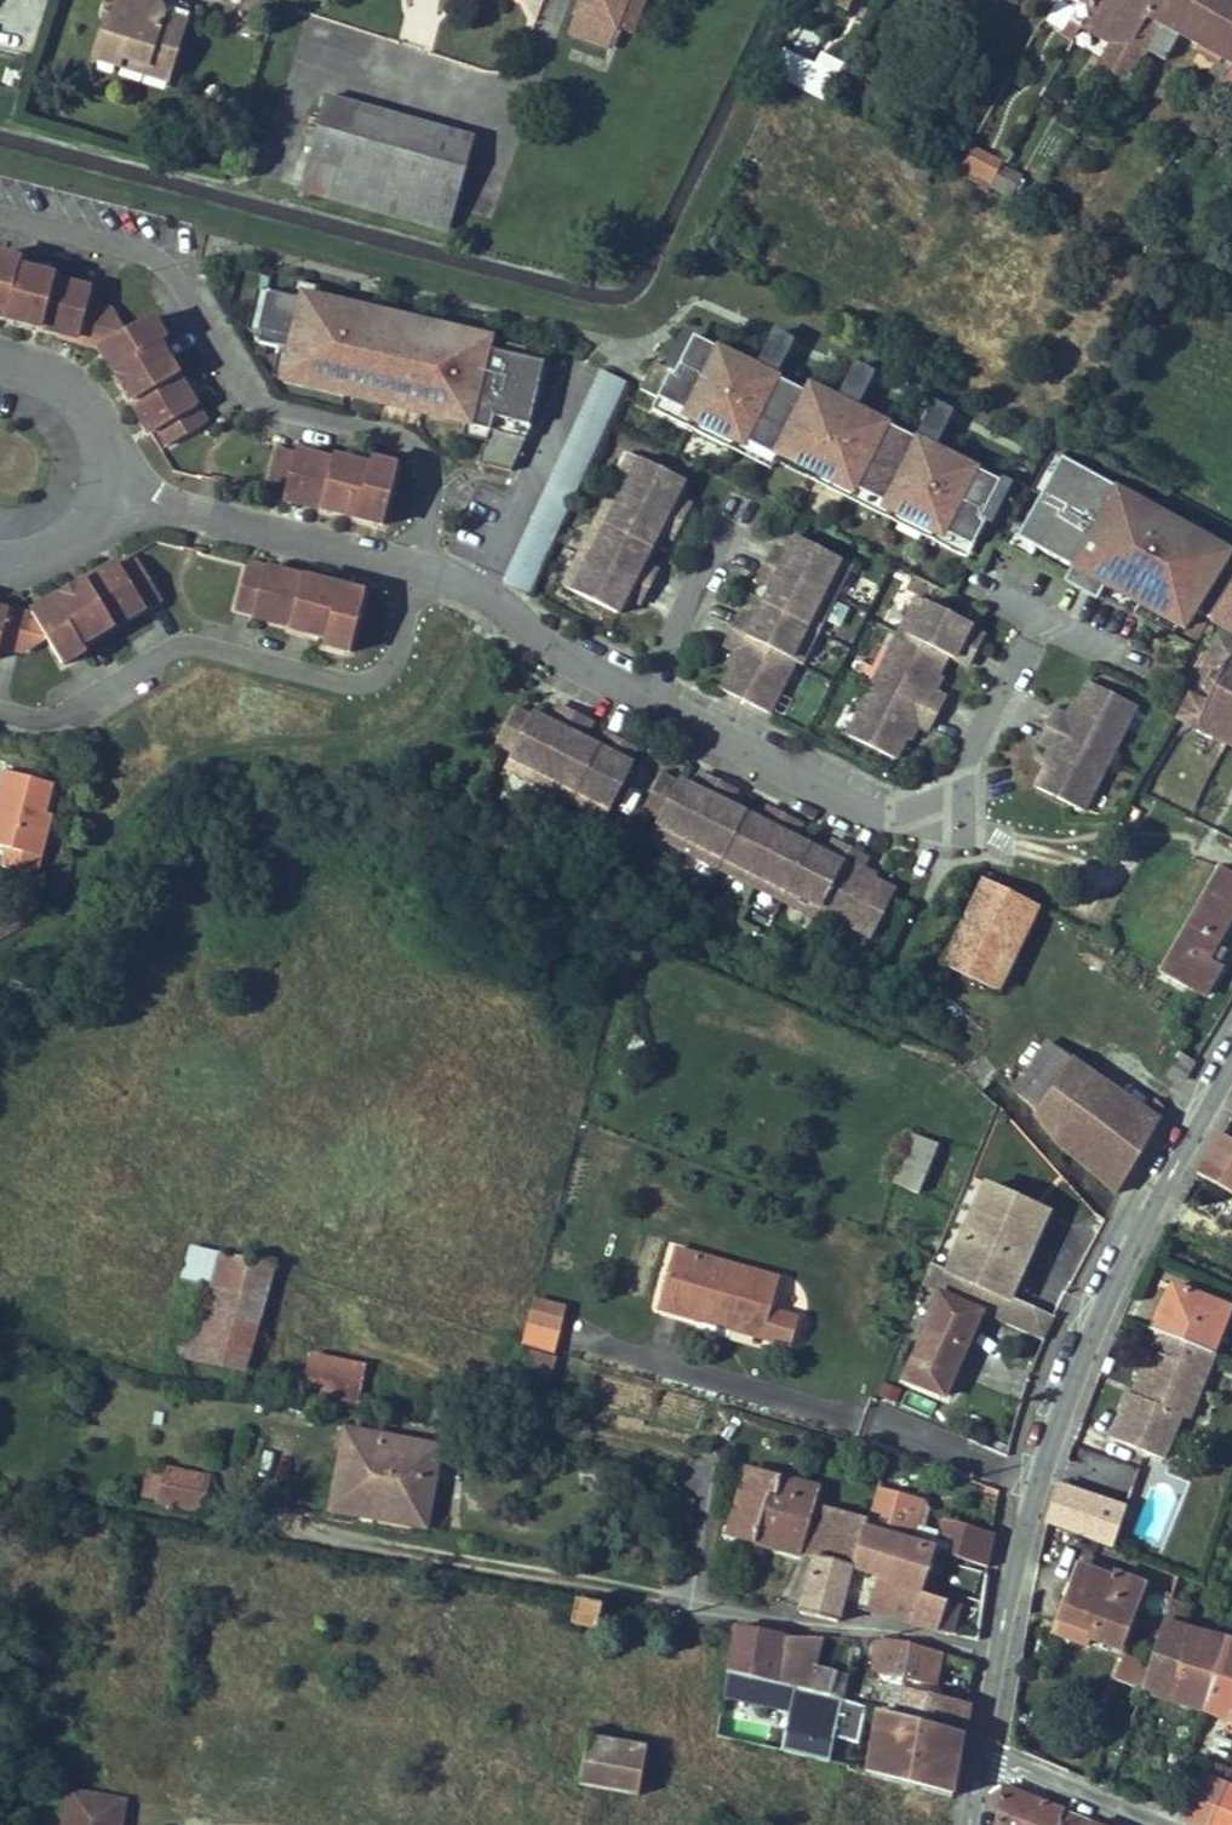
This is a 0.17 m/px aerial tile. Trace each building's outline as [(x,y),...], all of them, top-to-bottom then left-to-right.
[(174,65),(187,23),(167,16),(160,0),(130,0),(129,2),(124,0),(118,0),(111,22),(106,20),(94,58),(120,67),(123,58),(149,66),(152,58),(174,65)] [(175,0),(160,0),(167,16),(187,23),(193,6),(175,0)] [(569,34),(609,48),(616,27),(626,0),(582,0),(569,34)] [(643,0),(626,0),(616,27),(631,33),(643,0)] [(854,0),(823,0),(847,12),(854,0)] [(1040,10),(1048,15),(1056,1),(1055,0),(1047,0),(1040,10)] [(1073,41),(1079,31),(1086,18),(1096,0),(1056,0),(1056,1),(1074,12),(1061,34),(1073,41)] [(1155,0),(1096,0),(1086,18),(1079,31),(1108,47),(1094,73),(1107,81),(1155,0)] [(1107,81),(1114,86),(1105,104),(1116,111),(1146,51),(1166,60),(1180,34),(1189,39),(1217,0),(1155,0),(1107,81)] [(1189,39),(1222,58),(1200,88),(1214,96),(1231,68),(1231,0),(1217,0),(1189,39)] [(915,39),(911,49),(921,53),(925,44),(915,39)] [(123,58),(120,67),(168,83),(174,65),(152,58),(149,66),(123,58)] [(830,91),(836,79),(820,71),(814,82),(830,91)] [(327,99),(309,161),(368,177),(385,116),(327,99)] [(553,107),(544,103),(541,110),(551,114),(553,107)] [(474,140),(385,116),(368,177),(426,194),(456,202),(474,140)] [(999,172),(966,155),(957,171),(960,172),(991,187),(999,172)] [(368,177),(309,161),(301,190),(418,222),(426,194),(368,177)] [(999,172),(991,187),(1011,197),(1022,177),(1002,167),(999,172)] [(951,168),(948,174),(956,179),(960,172),(957,171),(951,168)] [(426,194),(418,222),(448,231),(456,202),(426,194)] [(703,232),(695,248),(712,255),(719,239),(703,232)] [(757,243),(741,235),(734,249),(750,257),(757,243)] [(79,338),(78,341),(100,346),(148,427),(155,422),(159,429),(169,445),(206,423),(159,344),(165,341),(152,318),(123,334),(110,311),(88,306),(92,291),(56,281),(57,278),(20,269),(22,262),(0,256),(0,317),(79,338)] [(303,293),(318,296),(320,287),(293,281),(290,297),(302,300),(303,293)] [(258,332),(267,293),(257,290),(248,330),(258,332)] [(479,464),(511,472),(539,409),(534,407),(544,363),(531,360),(524,358),(526,349),(469,335),(442,329),(364,311),(354,355),(339,352),(349,307),(350,304),(318,296),(303,293),(302,300),(290,297),(267,293),(258,332),(256,343),(279,349),(290,351),(283,381),(346,395),(349,381),(423,399),(420,411),(465,421),(464,426),(489,431),(486,442),(485,446),(483,446),(479,464)] [(354,355),(364,311),(349,307),(339,352),(354,355)] [(471,325),(445,318),(442,329),(469,335),(471,325)] [(794,339),(778,331),(759,369),(761,371),(773,376),(775,377),(794,339)] [(759,369),(694,337),(676,374),(654,363),(641,390),(659,399),(663,392),(676,398),(680,409),(714,427),(726,423),(752,436),(756,448),(777,458),(780,451),(794,458),(806,454),(835,469),(839,481),(874,498),(885,494),(912,508),(916,519),(950,537),(962,533),(976,540),(986,521),(981,519),(1000,482),(936,450),(934,449),(923,469),(925,470),(921,479),(906,471),(910,463),(912,464),(923,443),(921,442),(856,410),(853,408),(834,445),(826,440),(844,403),(840,402),(810,386),(806,393),(775,377),(773,376),(762,397),(764,398),(760,406),(745,399),(749,391),(751,392),(761,371),(759,369)] [(272,378),(283,381),(290,351),(279,349),(272,378)] [(526,349),(524,358),(531,360),(533,350),(526,349)] [(840,402),(844,403),(853,408),(856,410),(875,372),(859,364),(840,402)] [(533,594),(623,379),(596,367),(506,583),(533,594)] [(773,376),(761,371),(751,392),(749,391),(745,399),(760,406),(764,398),(762,397),(773,376)] [(420,411),(423,399),(349,381),(346,395),(419,413),(420,411)] [(659,399),(641,390),(635,401),(771,469),(775,461),(777,458),(756,448),(752,436),(726,423),(714,427),(680,409),(676,398),(663,392),(659,399)] [(853,408),(844,403),(826,440),(834,445),(853,408)] [(955,412),(940,404),(921,442),(923,443),(934,449),(936,450),(955,412)] [(152,434),(159,429),(155,422),(148,427),(152,434)] [(489,431),(464,426),(462,436),(486,442),(489,431)] [(934,449),(923,443),(912,464),(910,463),(906,471),(921,479),(925,470),(923,469),(934,449)] [(780,451),(777,458),(775,461),(967,558),(976,540),(962,533),(950,537),(916,519),(912,508),(885,494),(874,498),(839,481),(835,469),(806,454),(794,458),(780,451)] [(277,452),(266,495),(383,526),(398,469),(372,462),(370,469),(334,459),(333,462),(296,453),(295,457),(277,452)] [(629,454),(563,588),(618,615),(626,597),(639,604),(655,570),(643,564),(658,532),(671,538),(687,504),(675,498),(683,481),(629,454)] [(1041,497),(1061,459),(1052,454),(1031,492),(1041,497)] [(1211,620),(1231,586),(1231,552),(1208,539),(1188,528),(1156,510),(1132,497),(1062,458),(1061,459),(1041,497),(1022,530),(1018,538),(1037,548),(1072,568),(1068,576),(1081,583),(1086,575),(1104,585),(1131,600),(1139,605),(1141,602),(1147,606),(1179,624),(1186,627),(1195,611),(1211,620)] [(1159,504),(1135,491),(1132,497),(1156,510),(1159,504)] [(1211,533),(1192,522),(1188,528),(1208,539),(1211,533)] [(1018,538),(1022,530),(1014,526),(1004,544),(1031,559),(1037,548),(1018,538)] [(738,653),(720,689),(769,713),(794,662),(801,665),(851,565),(796,537),(787,554),(774,547),(757,581),(771,588),(755,619),(741,613),(725,646),(738,653)] [(0,611),(0,646),(0,645),(22,651),(45,637),(61,666),(85,652),(81,646),(160,600),(139,563),(123,572),(116,576),(111,568),(30,615),(8,610),(8,612),(0,611)] [(116,576),(123,572),(118,564),(111,568),(116,576)] [(366,596),(248,565),(237,608),(255,613),(254,617),(291,627),(290,630),(327,639),(325,646),(351,653),(366,596)] [(1081,583),(1068,576),(1065,582),(1096,599),(1098,595),(1104,585),(1086,575),(1081,583)] [(1131,600),(1104,585),(1098,595),(1126,610),(1131,600)] [(1211,620),(1231,633),(1231,586),(1211,620)] [(971,625),(916,597),(847,735),(895,760),(913,724),(927,730),(944,697),(930,690),(947,656),(966,666),(975,648),(963,642),(971,625)] [(1179,624),(1147,606),(1142,616),(1174,633),(1179,624)] [(1217,640),(1206,661),(1221,669),(1216,677),(1210,674),(1202,690),(1211,694),(1206,704),(1191,697),(1180,718),(1231,744),(1231,647),(1217,640)] [(1035,787),(1083,812),(1136,706),(1088,682),(1070,718),(1057,711),(1040,745),(1053,751),(1035,787)] [(623,742),(605,733),(599,746),(584,738),(592,723),(557,706),(550,721),(533,713),(531,716),(514,708),(497,744),(513,752),(505,768),(606,818),(634,763),(617,755),(623,742)] [(617,755),(634,763),(640,750),(623,742),(617,755)] [(3,771),(0,782),(0,846),(7,848),(2,866),(36,876),(53,816),(45,814),(53,785),(3,771)] [(660,818),(652,834),(816,917),(819,911),(871,937),(895,890),(860,872),(866,859),(833,842),(826,855),(794,839),(801,826),(767,809),(761,821),(730,806),(736,793),(702,776),(696,788),(680,780),(678,783),(661,775),(643,810),(660,818)] [(1160,971),(1204,995),(1220,968),(1218,967),(1207,960),(1216,944),(1231,915),(1231,873),(1220,866),(1160,971)] [(1037,905),(982,878),(941,963),(995,990),(1037,905)] [(1227,950),(1216,944),(1207,960),(1218,967),(1227,950)] [(1101,1080),(1047,1043),(1014,1089),(1035,1113),(1054,1141),(1101,1080)] [(1194,1062),(1179,1053),(1166,1076),(1172,1079),(1184,1079),(1194,1062)] [(1147,1112),(1101,1080),(1054,1141),(1112,1189),(1117,1194),(1160,1121),(1147,1112)] [(1147,1112),(1160,1121),(1166,1111),(1156,1099),(1147,1112)] [(893,1183),(919,1193),(939,1146),(913,1135),(893,1183)] [(1220,1135),(1197,1175),(1231,1195),(1231,1142),(1220,1135)] [(1023,1268),(1047,1213),(986,1186),(949,1271),(931,1263),(921,1285),(938,1293),(982,1312),(986,1314),(995,1293),(1009,1262),(1023,1268)] [(207,1314),(256,1324),(272,1264),(193,1248),(183,1281),(214,1289),(207,1314)] [(791,1345),(798,1320),(770,1312),(775,1295),(754,1289),(758,1274),(674,1250),(662,1294),(686,1301),(682,1315),(704,1321),(706,1315),(726,1321),(724,1326),(791,1345)] [(1009,1299),(1023,1268),(1009,1262),(995,1293),(986,1314),(1044,1340),(1053,1319),(1009,1299)] [(779,1280),(758,1274),(754,1289),(775,1295),(779,1280)] [(1229,1309),(1173,1286),(1155,1331),(1158,1332),(1212,1354),(1229,1309)] [(944,1397),(982,1312),(938,1293),(927,1317),(930,1322),(906,1381),(944,1397)] [(686,1301),(662,1294),(658,1308),(682,1315),(686,1301)] [(533,1300),(528,1322),(560,1330),(565,1309),(533,1300)] [(244,1369),(256,1324),(207,1314),(200,1342),(181,1338),(177,1355),(244,1369)] [(726,1321),(706,1315),(704,1321),(724,1326),(726,1321)] [(1206,1371),(1212,1354),(1158,1332),(1154,1343),(1159,1345),(1156,1352),(1161,1354),(1143,1400),(1132,1395),(1129,1394),(1111,1438),(1163,1459),(1180,1416),(1188,1419),(1206,1371)] [(549,1376),(554,1357),(525,1348),(519,1368),(549,1376)] [(1156,1352),(1151,1351),(1132,1395),(1143,1400),(1161,1354),(1156,1352)] [(313,1356),(307,1385),(324,1388),(323,1395),(355,1401),(363,1366),(313,1356)] [(305,1392),(323,1395),(324,1388),(307,1385),(305,1392)] [(360,1501),(428,1513),(440,1447),(347,1430),(333,1510),(357,1514),(360,1501)] [(1082,1450),(1074,1471),(1129,1493),(1138,1471),(1082,1450)] [(748,1469),(729,1534),(816,1559),(816,1556),(853,1567),(864,1529),(867,1520),(816,1504),(820,1490),(748,1469)] [(165,1480),(166,1474),(148,1470),(142,1497),(160,1501),(165,1480)] [(201,1511),(209,1479),(167,1470),(166,1474),(160,1501),(201,1511)] [(1124,1508),(1057,1485),(1045,1520),(1113,1546),(1124,1508)] [(924,1501),(878,1488),(867,1520),(864,1529),(934,1549),(945,1553),(982,1565),(991,1533),(942,1518),(937,1532),(924,1528),(930,1510),(924,1501)] [(357,1514),(425,1527),(428,1513),(360,1501),(357,1514)] [(934,1549),(864,1529),(853,1567),(877,1577),(867,1609),(937,1630),(946,1602),(932,1597),(921,1593),(934,1549)] [(932,1597),(945,1553),(934,1549),(921,1593),(932,1597)] [(800,1613),(838,1622),(843,1601),(867,1609),(877,1577),(853,1567),(816,1556),(816,1559),(800,1613)] [(1088,1571),(1080,1568),(1061,1618),(1095,1630),(1092,1637),(1120,1647),(1143,1585),(1116,1575),(1118,1570),(1092,1561),(1088,1571)] [(1187,1604),(1170,1599),(1150,1665),(1142,1690),(1203,1710),(1225,1641),(1179,1627),(1187,1604)] [(572,1624),(598,1628),(602,1605),(576,1600),(572,1624)] [(946,1602),(937,1630),(951,1634),(960,1606),(946,1602)] [(1092,1637),(1095,1630),(1061,1618),(1056,1633),(1089,1645),(1092,1637)] [(784,1637),(734,1627),(727,1671),(776,1684),(784,1637)] [(822,1638),(784,1637),(776,1684),(830,1698),(836,1674),(814,1669),(822,1638)] [(912,1644),(886,1640),(882,1674),(934,1685),(940,1653),(912,1644)] [(1225,1641),(1203,1710),(1231,1723),(1231,1643),(1225,1641)] [(502,1665),(503,1656),(491,1654),(489,1663),(502,1665)] [(1114,1680),(1142,1690),(1150,1665),(1123,1656),(1114,1680)] [(776,1684),(727,1671),(723,1693),(757,1702),(756,1705),(773,1709),(770,1723),(788,1727),(782,1751),(829,1763),(835,1738),(858,1743),(866,1708),(842,1701),(830,1698),(776,1684)] [(906,1689),(893,1686),(887,1714),(900,1717),(906,1689)] [(967,1704),(906,1689),(900,1717),(963,1732),(967,1704)] [(952,1796),(963,1732),(900,1717),(887,1714),(881,1712),(866,1773),(952,1796)] [(788,1727),(770,1723),(764,1747),(782,1751),(788,1727)] [(636,1794),(639,1795),(647,1750),(587,1739),(579,1784),(636,1794)] [(1183,1819),(1195,1824),(1210,1824),(1227,1785),(1231,1773),(1208,1763),(1204,1774),(1202,1773),(1183,1819)] [(631,1824),(636,1794),(579,1784),(543,1777),(537,1808),(631,1824)] [(1210,1824),(1231,1824),(1231,1787),(1227,1785),(1210,1824)] [(740,1787),(734,1786),(730,1811),(736,1812),(740,1787)] [(995,1824),(1058,1824),(1063,1812),(1001,1787),(995,1824)] [(126,1798),(70,1788),(66,1809),(122,1819),(126,1798)] [(66,1809),(63,1824),(121,1824),(122,1819),(66,1809)] [(1058,1824),(1090,1824),(1091,1823),(1063,1812),(1058,1824)]
